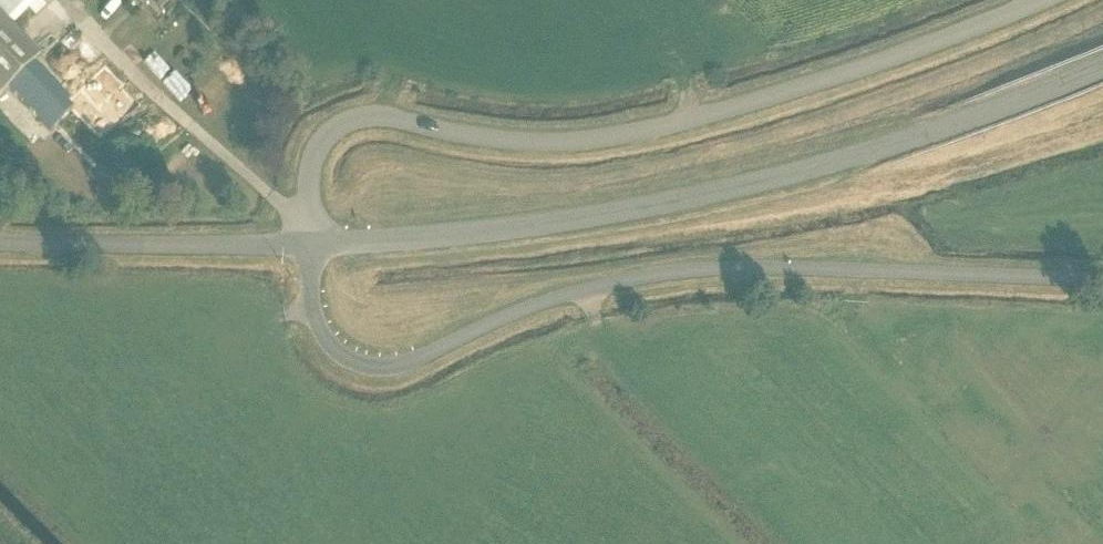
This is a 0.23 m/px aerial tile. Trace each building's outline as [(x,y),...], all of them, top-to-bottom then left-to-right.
[(7,88),(36,59),(8,32),(39,0),(0,0),(0,95),(7,88)] [(120,9),(129,0),(110,0),(120,9)] [(64,101),(37,74),(12,99),(45,133),(68,110),(96,138),(132,102),(117,86),(120,83),(101,64),(64,101)]
